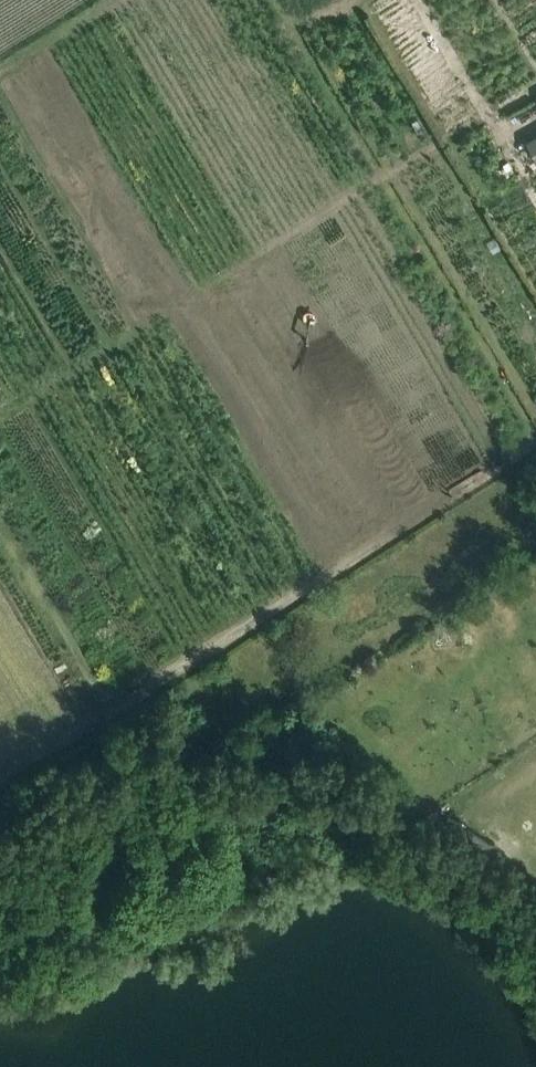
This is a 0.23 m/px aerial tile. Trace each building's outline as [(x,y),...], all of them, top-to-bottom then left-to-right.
[(524,138),(535,158),(535,130),(524,138)]
